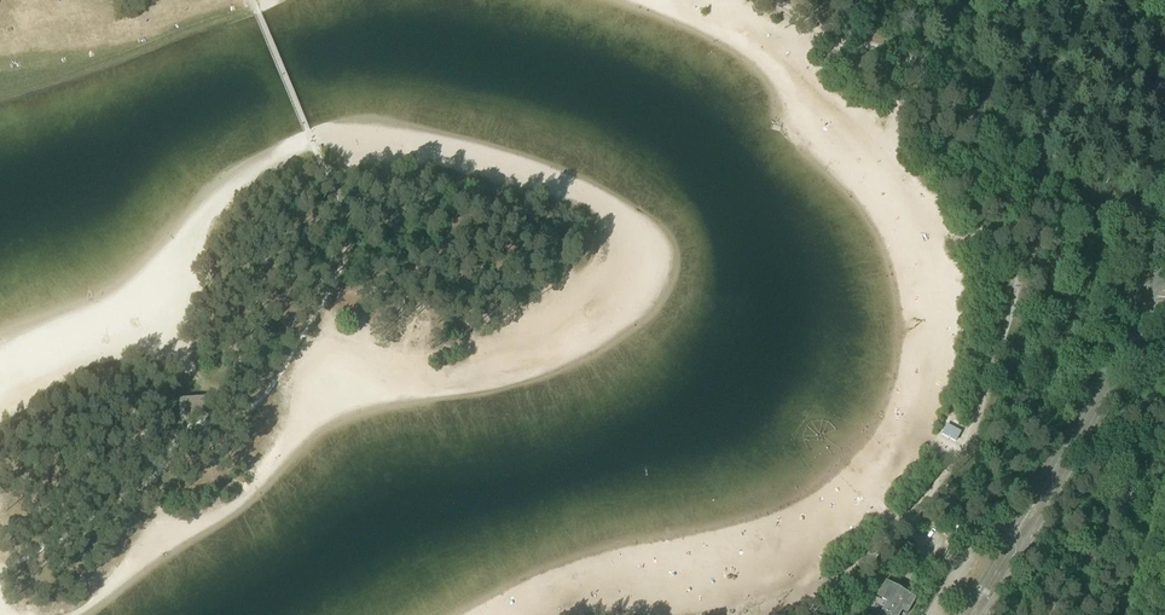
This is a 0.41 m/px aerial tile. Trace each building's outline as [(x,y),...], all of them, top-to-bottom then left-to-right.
[(204,399),(179,400),(180,419),(205,417),(204,399)] [(947,426),(942,435),(955,442),(960,432),(947,426)] [(885,582),(877,597),(887,603),(880,614),(900,614),(902,612),(907,614),(916,600),(885,582)]
